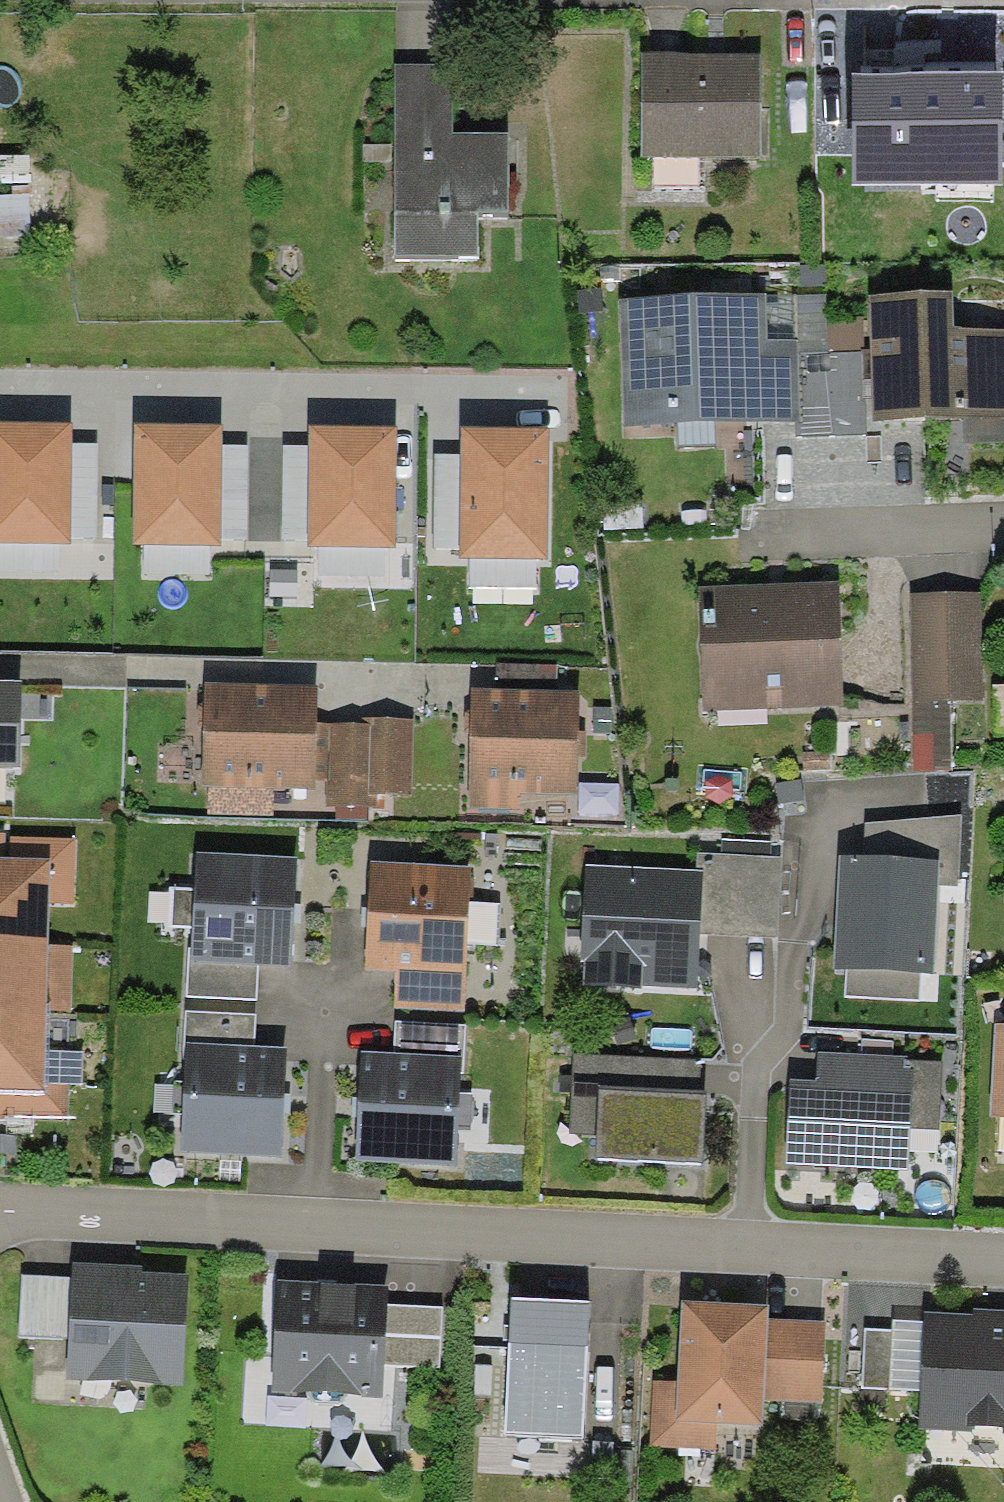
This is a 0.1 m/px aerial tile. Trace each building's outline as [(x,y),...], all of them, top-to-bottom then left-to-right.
[(761,158),(760,53),(641,53),(641,158),(761,158)] [(452,64),(396,63),(395,257),(478,257),(478,217),(508,218),(509,133),(452,133),(452,64)] [(1002,185),(1002,72),(852,72),(852,185),(1002,185)] [(869,295),(873,421),(1003,417),(1003,329),(953,331),(952,292),(869,295)] [(766,293),(618,298),(622,427),(794,422),(799,422),(797,355),(796,339),(767,340),(766,293)] [(795,296),(796,339),(797,355),(828,354),(827,318),(826,295),(795,296)] [(864,317),(827,318),(828,354),(864,353),(864,317)] [(828,354),(797,355),(799,422),(794,422),(794,438),(866,436),(864,353),(828,354)] [(0,422),(0,545),(71,546),(71,541),(73,443),(73,424),(0,422)] [(223,425),(135,424),(132,543),(220,545),(220,541),(222,446),(223,425)] [(397,427),(309,426),(309,446),(307,542),(307,548),(395,549),(397,427)] [(550,429),(461,428),(460,455),(459,548),(459,559),(547,561),(550,429)] [(247,439),(247,446),(247,542),(282,542),(282,446),(282,439),(247,439)] [(97,444),(73,443),(71,541),(96,541),(97,444)] [(247,542),(247,446),(222,446),(220,541),(247,542)] [(309,446),(282,446),(282,542),(307,542),(309,446)] [(459,548),(460,455),(434,454),(433,548),(459,548)] [(780,583),(698,586),(702,712),(843,708),(839,581),(780,583)] [(981,592),(911,594),(914,772),(951,772),(950,701),(983,700),(981,592)] [(496,663),(495,688),(557,690),(557,665),(496,663)] [(0,681),(0,768),(20,769),(23,681),(0,681)] [(317,685),(204,683),(202,787),(210,787),(274,788),(315,789),(315,781),(317,724),(317,685)] [(495,688),(471,688),(469,808),(518,809),(518,791),(577,793),(580,690),(557,690),(495,688)] [(411,795),(413,720),(363,719),(363,725),(371,725),(369,794),(376,794),(411,795)] [(329,781),(331,724),(317,724),(315,781),(329,781)] [(363,725),(331,724),(329,781),(329,807),(376,808),(376,794),(369,794),(371,725),(363,725)] [(273,820),(274,788),(210,787),(209,818),(273,820)] [(865,823),(863,857),(939,860),(938,886),(958,886),(961,816),(865,823)] [(0,833),(0,1119),(69,1121),(70,1084),(44,1083),(45,1051),(47,1008),(71,1009),(72,947),(47,946),(48,902),(74,903),(75,839),(9,837),(9,833),(0,833)] [(296,857),(197,853),(195,888),(172,887),(170,927),(193,928),(192,949),(191,962),(258,965),(291,966),(296,857)] [(698,854),(697,870),(702,870),(700,935),(777,937),(780,857),(698,854)] [(863,857),(839,856),(835,971),(847,971),(846,998),(920,1000),(921,973),(934,973),(938,886),(939,860),(863,857)] [(471,867),(371,862),(365,970),(396,971),(394,1008),(464,1012),(471,867)] [(697,870),(585,864),(580,963),(586,964),(585,987),(640,990),(640,986),(696,989),(700,935),(702,870),(697,870)] [(191,962),(192,949),(189,949),(186,997),(256,1001),(258,965),(191,962)] [(183,1058),(186,1059),(187,1043),(255,1047),(256,1015),(185,1012),(183,1058)] [(395,1022),(394,1054),(460,1057),(459,1074),(462,1074),(465,1025),(395,1022)] [(994,1024),(989,1117),(1003,1118),(1003,1024),(994,1024)] [(255,1047),(187,1043),(186,1059),(180,1152),(280,1158),(286,1049),(255,1047)] [(83,1052),(45,1051),(44,1083),(70,1084),(82,1085),(83,1052)] [(394,1054),(361,1051),(354,1161),(454,1167),(459,1074),(460,1057),(394,1054)] [(906,1056),(817,1052),(815,1081),(790,1080),(785,1164),(906,1171),(908,1130),(939,1131),(943,1063),(906,1061),(906,1056)] [(701,1061),(573,1054),(568,1134),(598,1136),(597,1158),(700,1164),(704,1096),(699,1095),(701,1061)] [(73,1277),(26,1275),(23,1337),(66,1339),(64,1380),(182,1386),(188,1270),(74,1265),(73,1277)] [(443,1371),(444,1304),(382,1303),(382,1281),(263,1279),(261,1396),(377,1398),(378,1369),(443,1371)] [(584,1441),(588,1311),(509,1308),(506,1439),(584,1441)] [(762,1407),(820,1409),(822,1330),(765,1328),(766,1312),(679,1309),(677,1389),(652,1389),(650,1449),(711,1451),(712,1427),(761,1428),(762,1407)] [(919,1313),(915,1427),(1003,1430),(1003,1316),(919,1313)]
